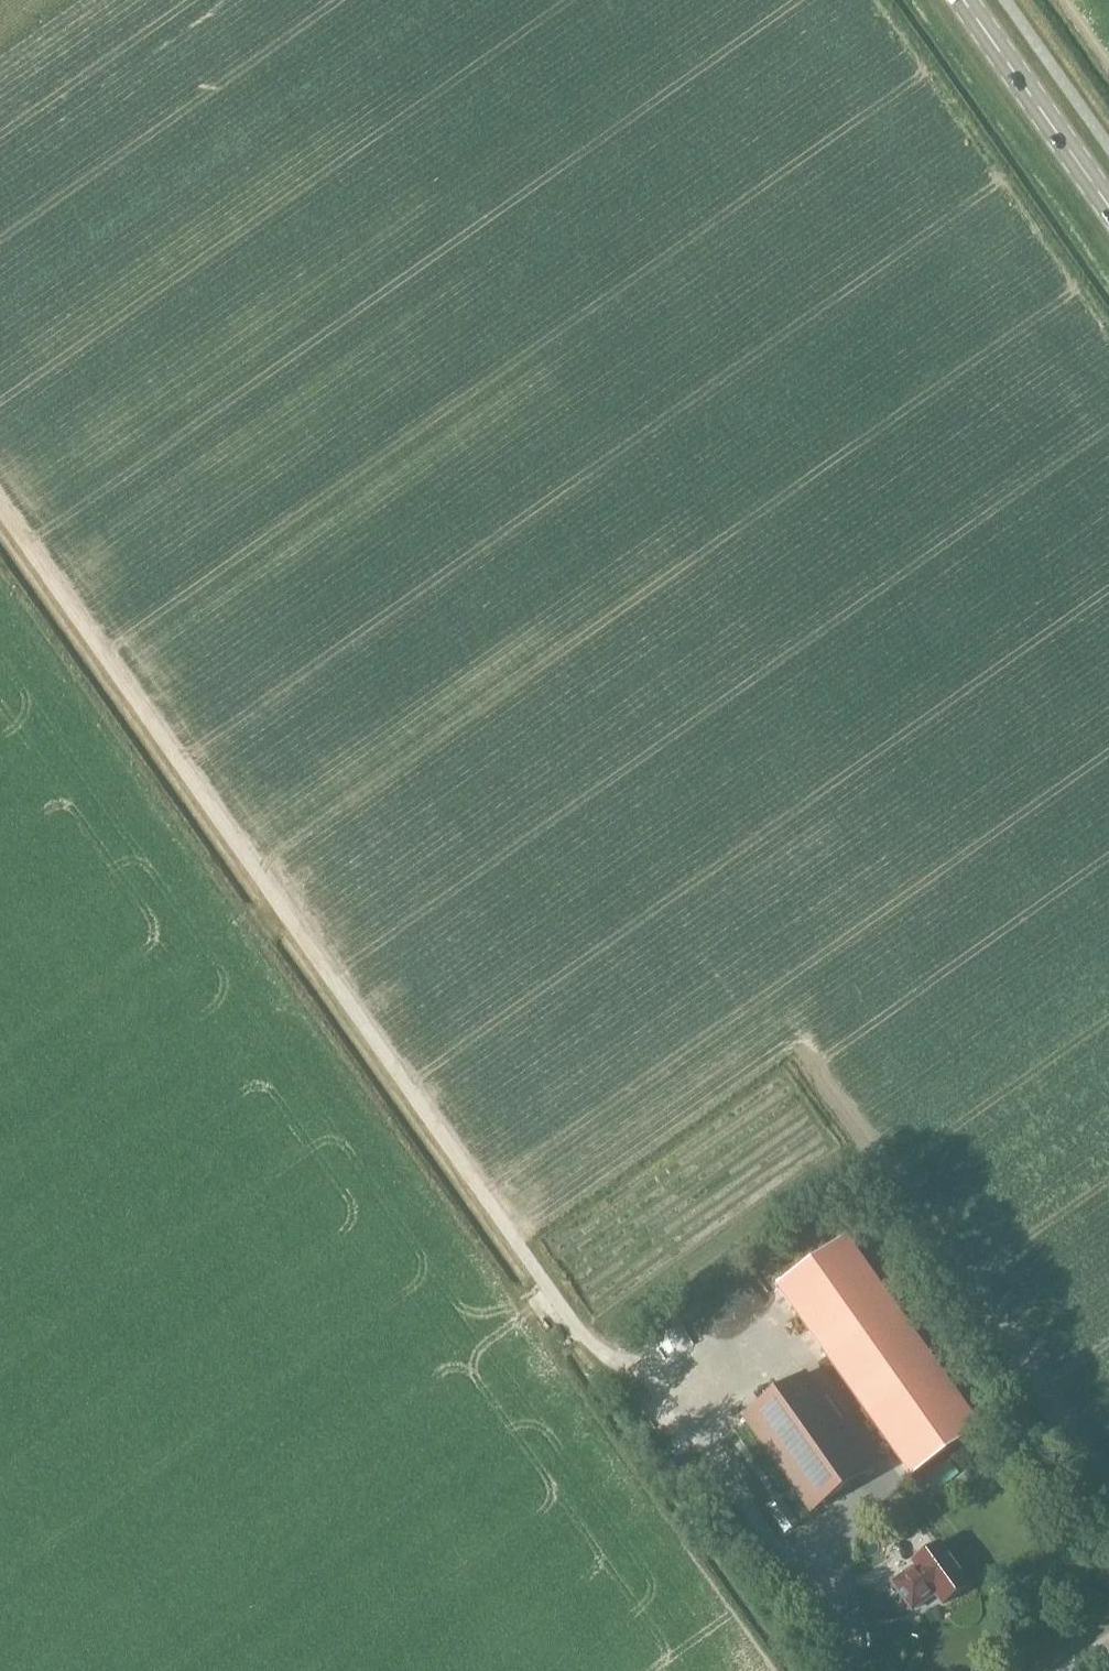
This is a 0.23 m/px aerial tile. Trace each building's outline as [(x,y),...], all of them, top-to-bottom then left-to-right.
[(844,1239),(776,1287),(910,1478),(979,1429),(844,1239)] [(809,1511),(872,1467),(805,1372),(743,1416),(809,1511)] [(942,1604),(968,1585),(938,1543),(912,1561),(915,1566),(891,1582),(911,1610),(934,1593),(942,1604)] [(761,1591),(756,1596),(763,1605),(768,1600),(761,1591)]
